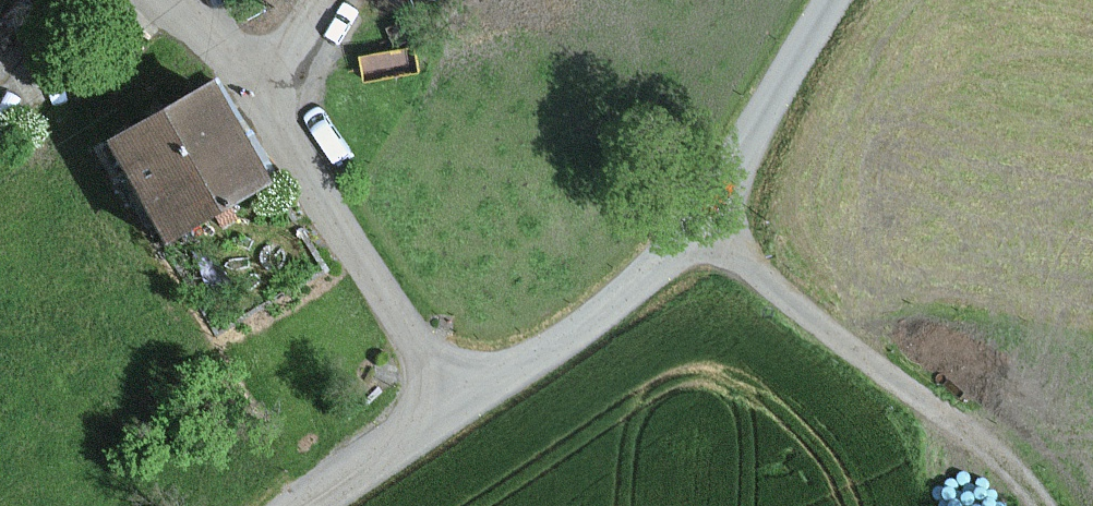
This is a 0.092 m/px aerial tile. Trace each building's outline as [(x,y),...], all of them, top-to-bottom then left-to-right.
[(201,92),(100,150),(154,244),(255,186),(201,92)]
